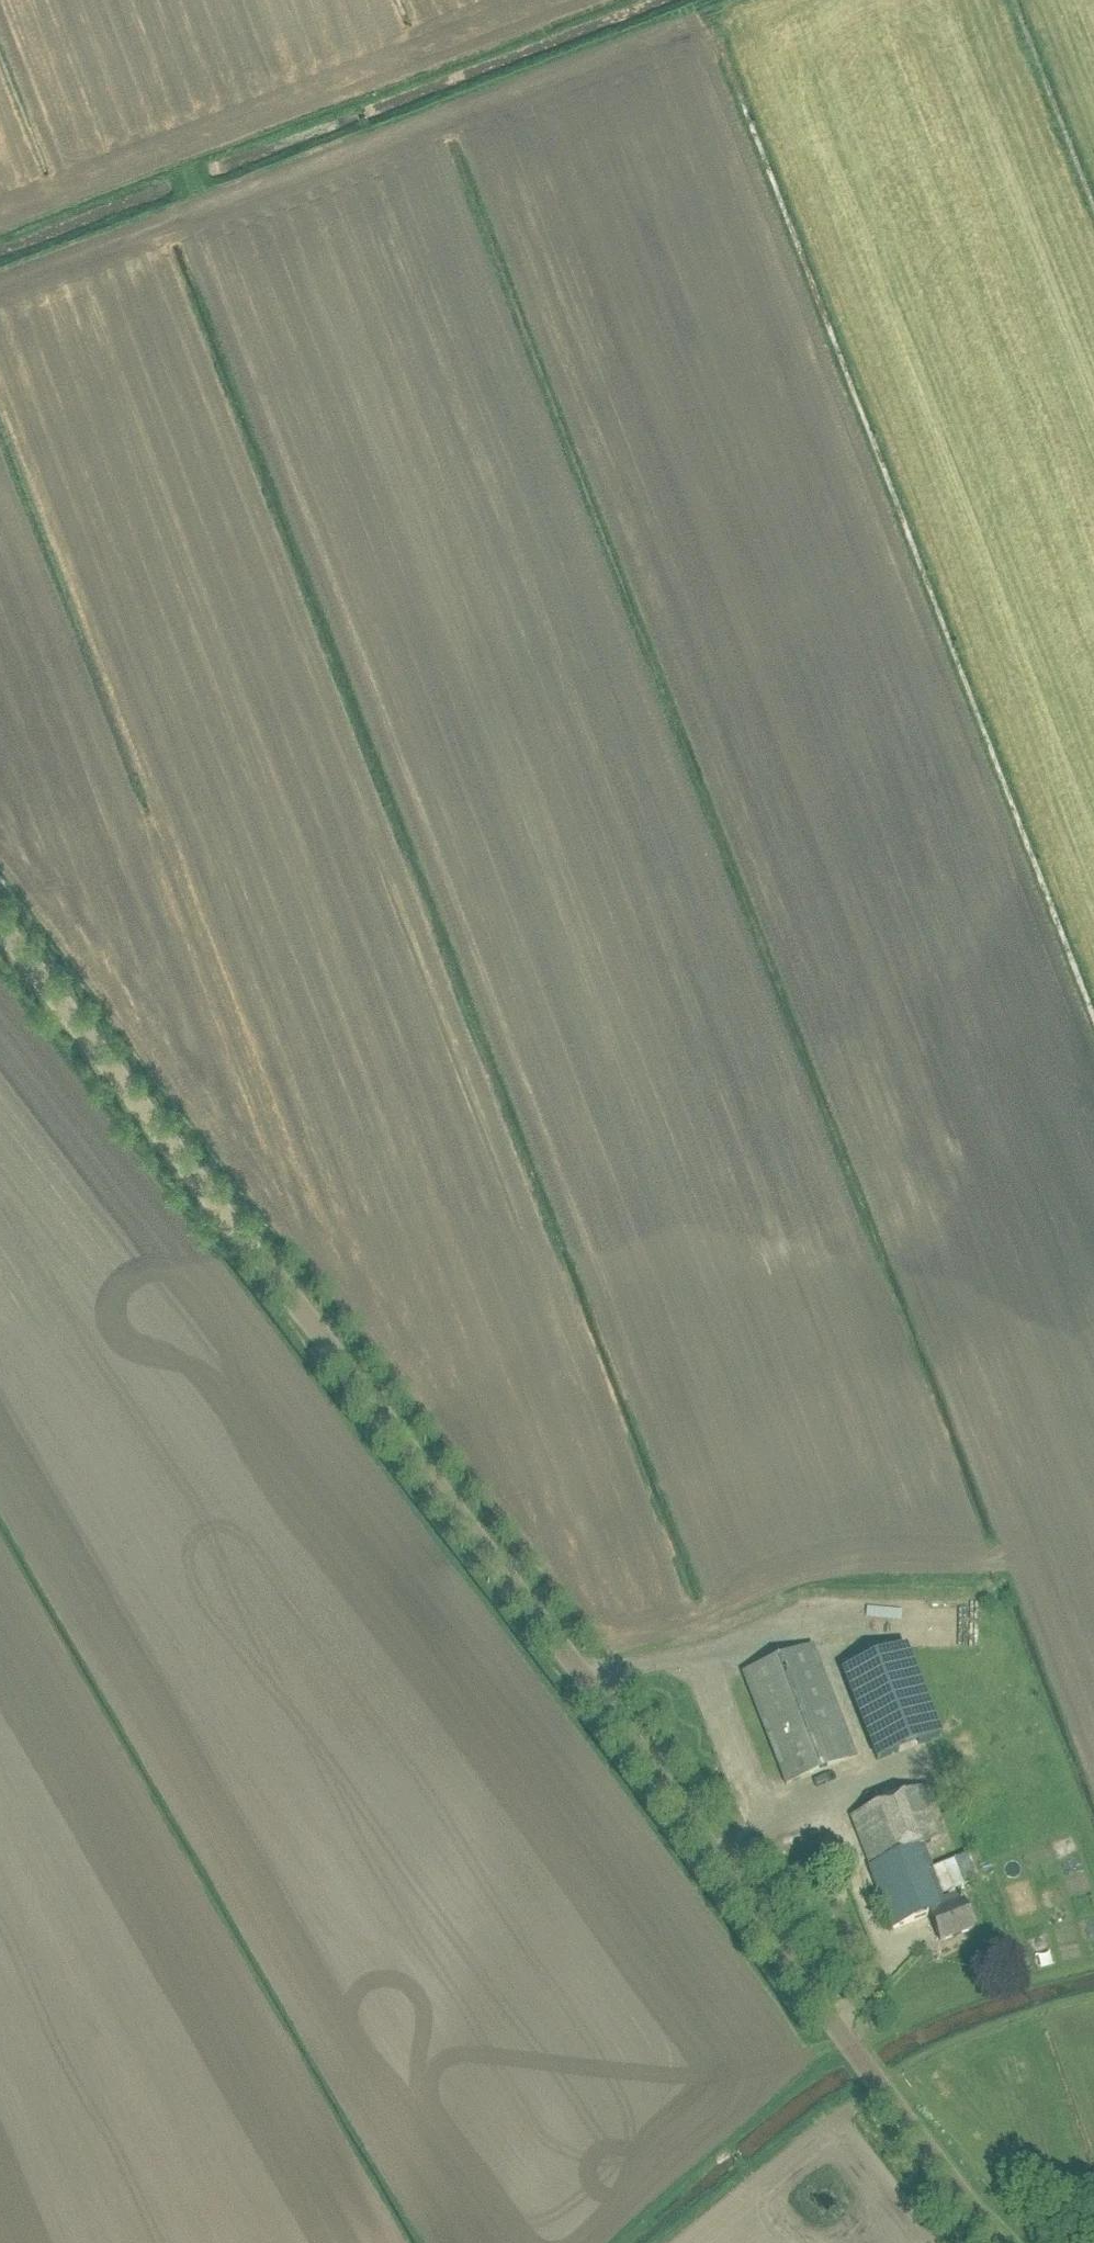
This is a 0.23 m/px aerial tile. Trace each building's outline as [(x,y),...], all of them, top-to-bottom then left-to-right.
[(786,1787),(856,1760),(813,1648),(743,1675),(786,1787)] [(843,1674),(877,1762),(941,1737),(906,1649),(843,1674)] [(914,1850),(945,1838),(928,1788),(875,1808),(850,1818),(869,1868),(875,1865),(914,1850)] [(957,1850),(962,1871),(980,1867),(975,1846),(957,1850)] [(875,1865),(869,1868),(894,1931),(929,1917),(940,1944),(973,1931),(959,1895),(937,1904),(935,1906),(935,1905),(914,1850),(875,1865)]
